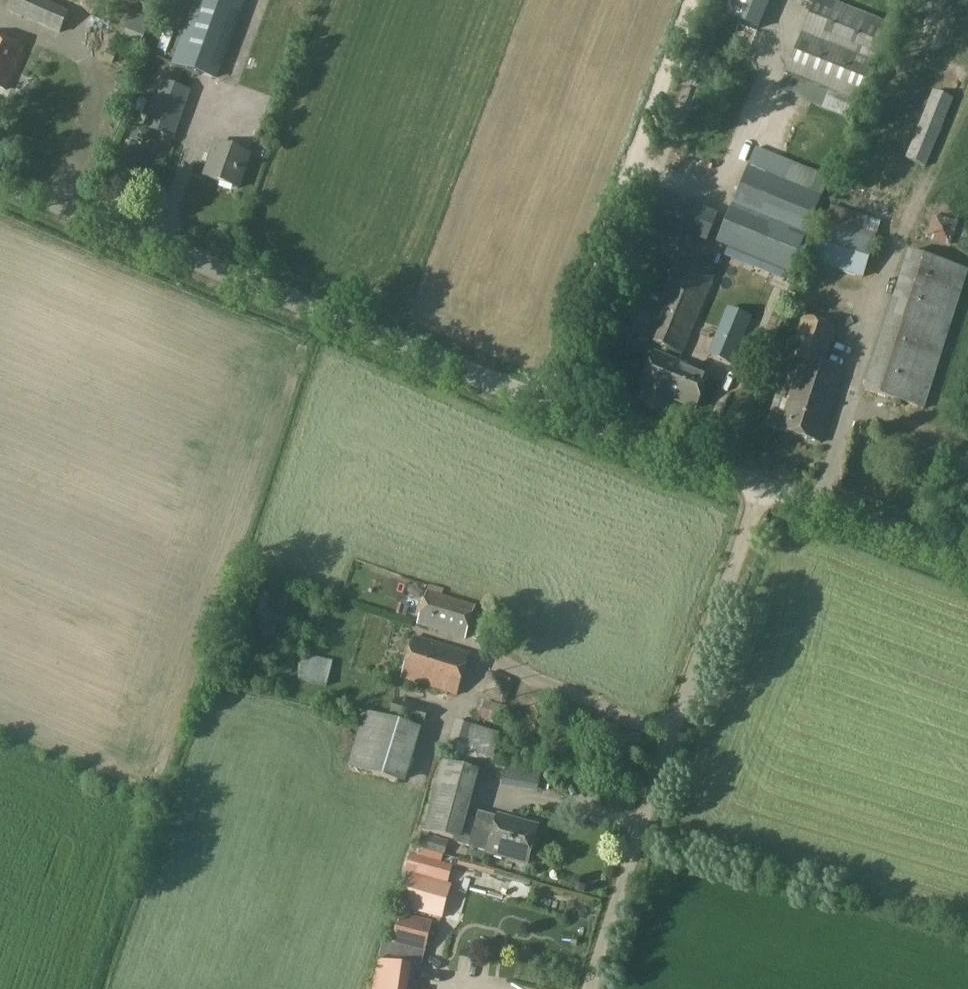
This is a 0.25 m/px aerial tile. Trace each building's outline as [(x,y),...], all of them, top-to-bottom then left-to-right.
[(8,11),(60,34),(69,13),(38,0),(13,0),(8,11)] [(175,64),(215,79),(242,3),(232,0),(198,0),(175,64)] [(829,90),(862,103),(893,27),(825,0),(816,0),(786,73),(829,90)] [(131,13),(124,30),(144,37),(150,20),(131,13)] [(6,90),(25,48),(0,37),(0,87),(6,90)] [(107,50),(103,62),(112,66),(117,54),(107,50)] [(189,92),(162,83),(151,114),(177,124),(189,92)] [(905,159),(926,168),(953,100),(933,92),(905,159)] [(149,131),(136,126),(132,139),(145,143),(149,131)] [(216,143),(205,177),(238,189),(250,154),(216,143)] [(785,163),(754,151),(748,168),(779,180),(785,163)] [(779,180),(748,168),(718,243),(791,273),(821,197),(779,180)] [(645,187),(639,204),(700,228),(707,210),(645,187)] [(825,226),(814,264),(863,279),(875,240),(825,226)] [(646,314),(636,337),(679,355),(712,276),(677,262),(654,317),(646,314)] [(915,342),(955,356),(964,329),(954,325),(959,309),(930,299),(915,342)] [(714,340),(738,350),(751,318),(727,308),(714,340)] [(820,444),(843,372),(825,366),(836,329),(803,318),(790,356),(802,360),(785,413),(773,410),(767,427),(820,444)] [(955,356),(915,342),(900,385),(929,395),(935,379),(945,383),(955,356)] [(671,382),(679,364),(656,354),(642,386),(647,389),(641,401),(665,411),(670,400),(677,403),(678,402),(685,388),(671,382)] [(888,397),(898,368),(877,361),(867,390),(888,397)] [(709,377),(679,364),(671,382),(685,388),(678,402),(677,403),(695,410),(709,377)] [(474,606),(427,592),(418,625),(465,639),(474,606)] [(401,679),(457,696),(470,655),(414,638),(401,679)] [(327,687),(332,663),(305,656),(299,679),(327,687)] [(423,727),(428,709),(396,698),(390,717),(423,727)] [(403,779),(416,728),(373,718),(361,769),(403,779)] [(480,759),(488,728),(459,720),(451,751),(480,759)] [(442,762),(423,832),(428,833),(437,836),(460,843),(459,845),(469,848),(486,853),(494,825),(486,823),(488,815),(479,813),(477,822),(467,819),(479,773),(448,764),(442,762)] [(486,853),(486,856),(528,868),(539,827),(497,815),(496,817),(488,815),(486,823),(494,825),(486,853)] [(422,834),(418,849),(444,857),(449,842),(422,834)] [(413,876),(403,911),(442,921),(452,887),(413,876)] [(382,942),(378,963),(380,963),(411,967),(422,965),(425,953),(426,953),(432,922),(401,915),(393,943),(382,942)]
